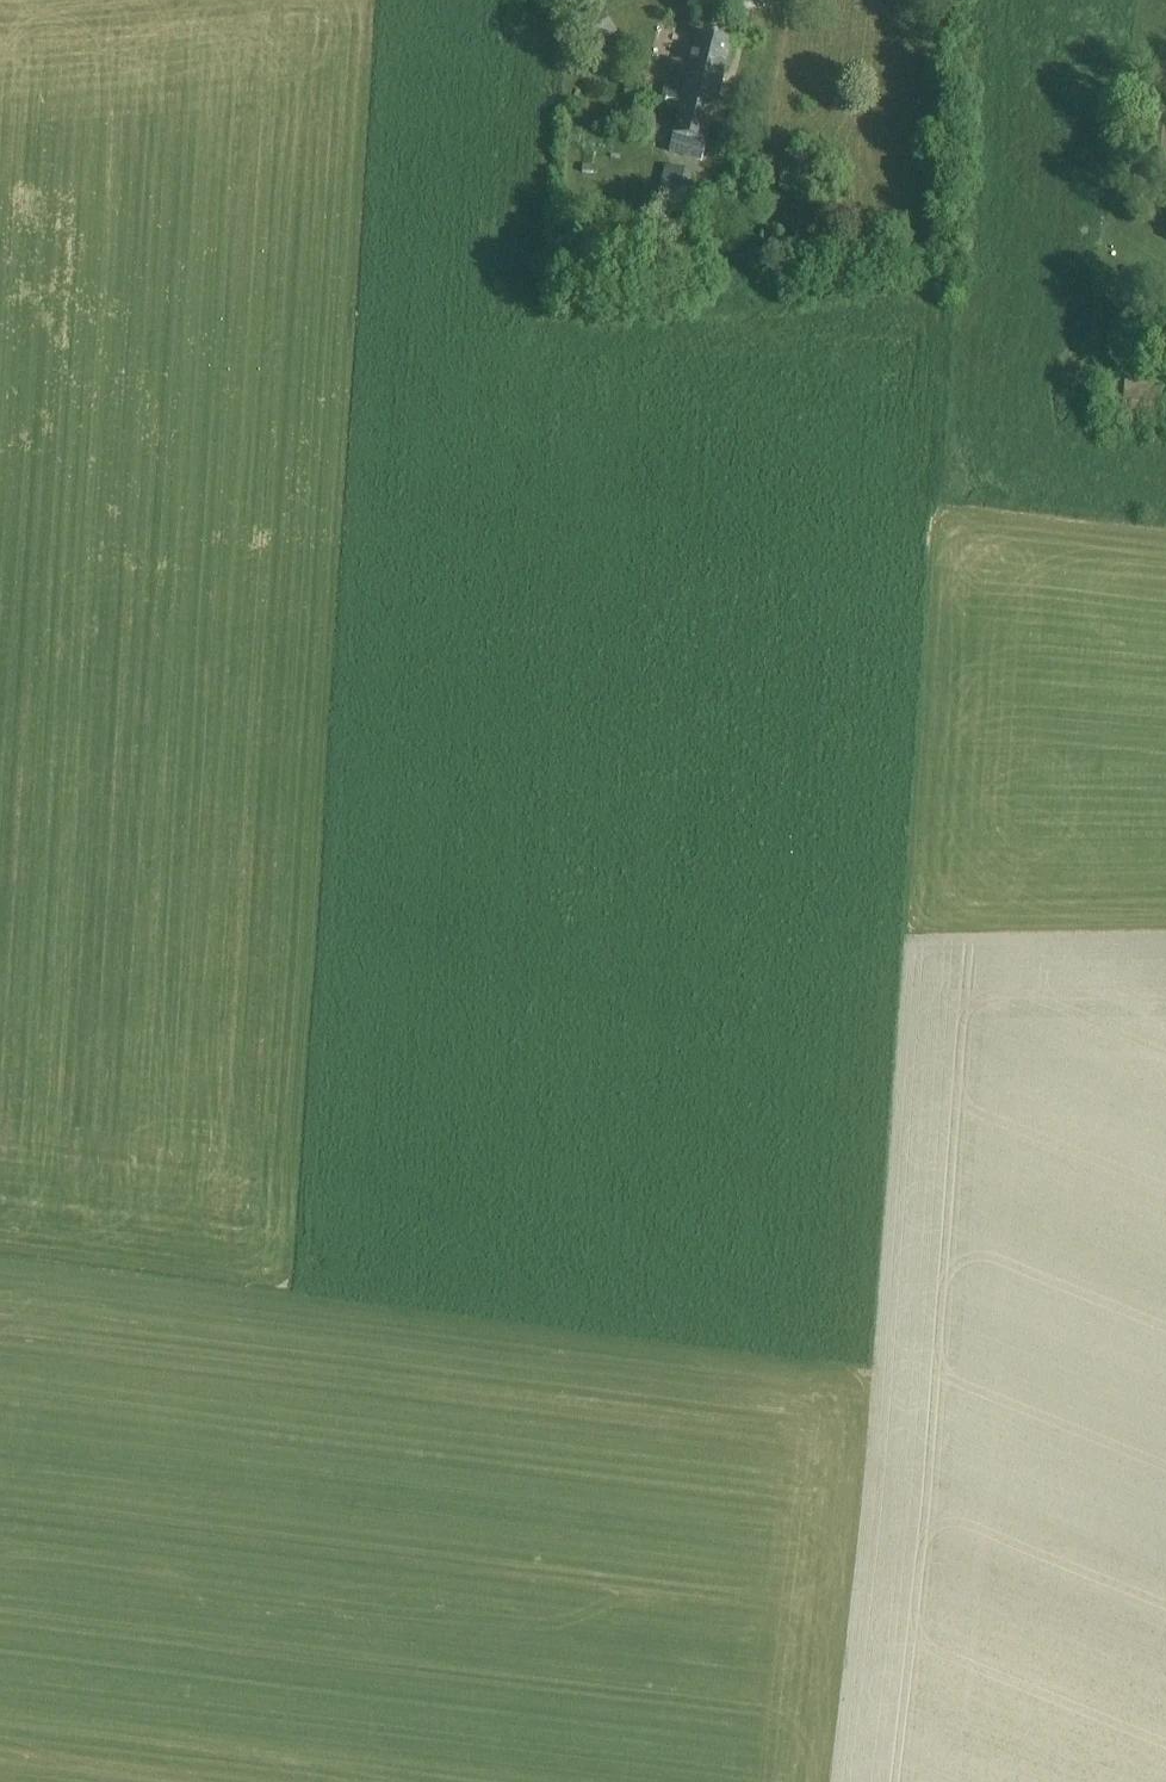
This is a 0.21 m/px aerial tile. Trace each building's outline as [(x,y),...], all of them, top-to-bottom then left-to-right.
[(574,28),(590,49),(615,31),(600,10),(574,28)] [(690,67),(674,63),(664,97),(683,102),(671,152),(704,160),(732,41),(699,33),(690,67)] [(584,172),(595,173),(596,164),(585,163),(584,172)] [(677,225),(708,233),(715,207),(684,199),(691,173),(666,166),(656,208),(680,214),(677,225)]
